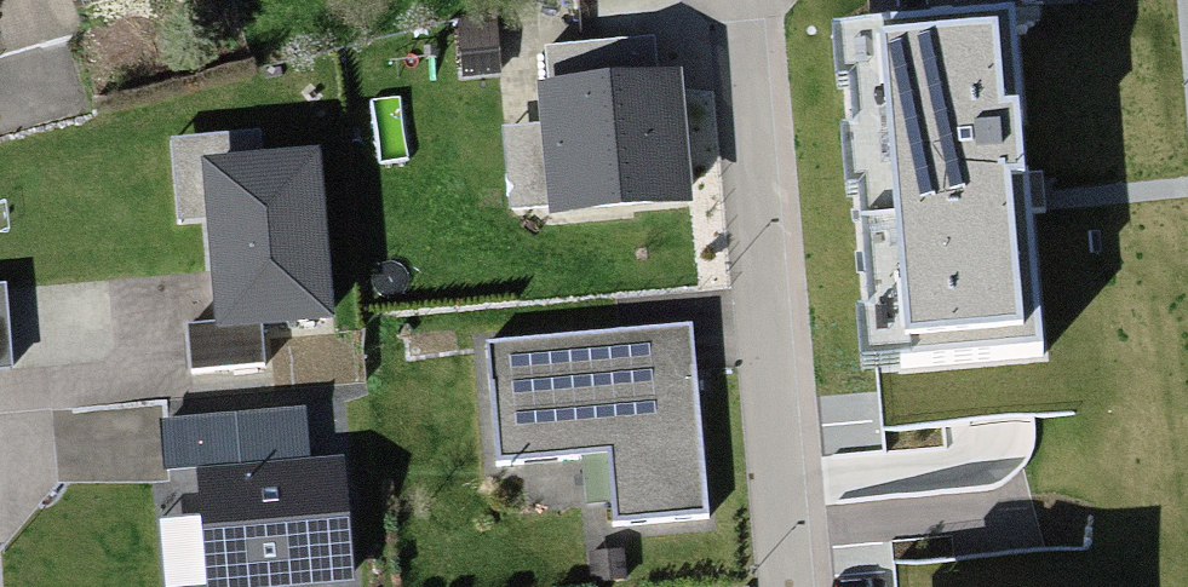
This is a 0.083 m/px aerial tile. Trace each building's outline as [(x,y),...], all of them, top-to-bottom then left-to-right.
[(1064,19),(849,38),(886,437),(1101,417),(1064,19)] [(509,205),(552,202),(553,213),(696,201),(685,65),(534,77),(537,121),(503,124),(509,205)] [(281,108),(184,117),(199,262),(296,252),(281,108)] [(697,321),(486,335),(494,459),(583,453),(587,504),(613,502),(616,537),(712,530),(697,321)] [(182,446),(190,549),(321,538),(312,435),(182,446)] [(863,572),(864,586),(1081,586),(1078,552),(863,572)]
